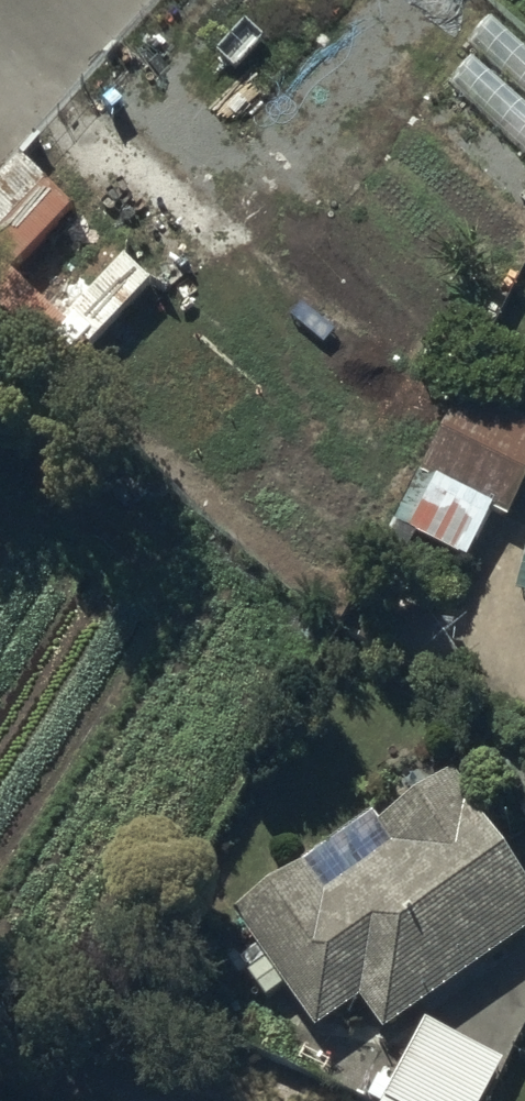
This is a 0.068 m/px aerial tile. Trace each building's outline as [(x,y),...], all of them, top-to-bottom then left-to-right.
[(493,20),(471,44),(524,93),(524,49),(493,20)] [(475,58),(452,83),(524,150),(524,104),(475,58)] [(453,97),(431,122),(524,208),(524,163),(453,97)] [(22,163),(0,185),(0,231),(45,186),(22,163)] [(48,190),(0,239),(0,259),(13,272),(71,212),(48,190)] [(153,286),(128,261),(67,322),(91,347),(153,286)] [(0,265),(0,311),(64,374),(87,350),(0,265)] [(524,493),(524,423),(467,393),(397,526),(468,563),(495,512),(511,520),(524,493)] [(452,783),(385,830),(377,818),(233,918),(317,1038),(365,1005),(387,1036),(524,940),(524,887),(452,783)] [(281,993),(254,955),(242,963),(269,1001),(281,993)] [(428,1025),(387,1100),(486,1100),(505,1066),(428,1025)]
